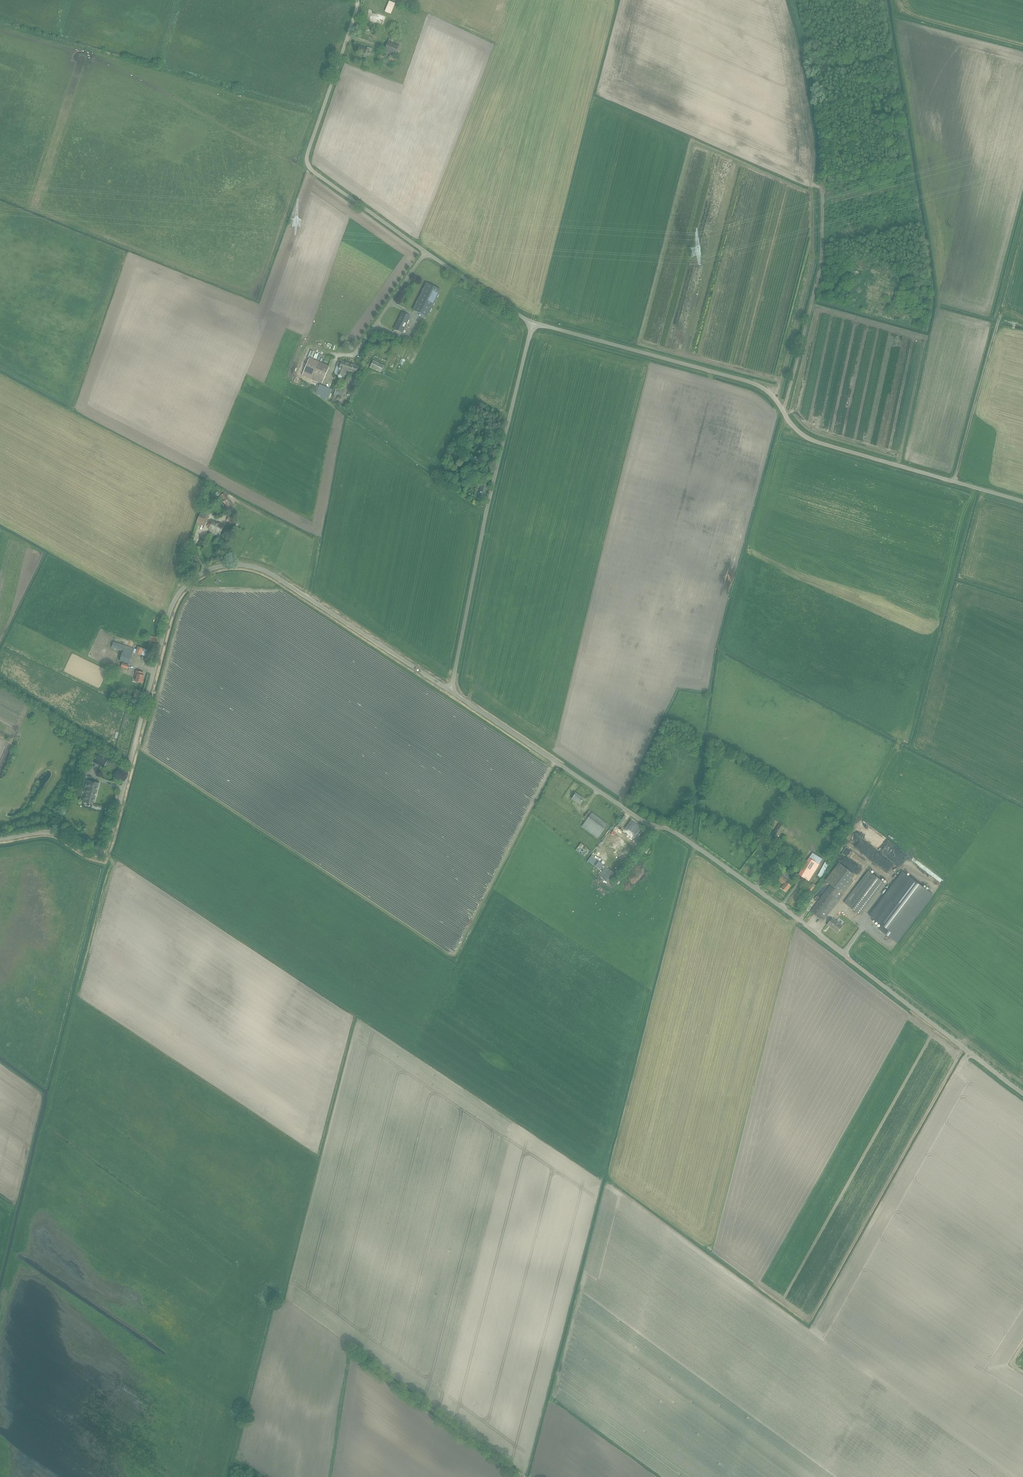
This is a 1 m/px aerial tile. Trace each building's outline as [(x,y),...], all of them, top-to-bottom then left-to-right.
[(376,39),(381,26),(369,21),(364,35),(376,39)] [(396,55),(399,46),(388,41),(384,51),(396,55)] [(367,49),(360,46),(357,52),(366,55),(366,53),(370,54),(372,49),(368,47),(367,49)] [(427,283),(413,310),(427,317),(441,290),(427,283)] [(410,316),(408,316),(402,313),(394,329),(402,333),(410,316)] [(343,345),(353,350),(356,344),(346,339),(343,345)] [(342,361),(341,363),(338,362),(336,367),(339,368),(337,374),(343,376),(343,373),(348,375),(349,371),(356,373),(358,366),(342,361)] [(381,373),(385,366),(373,361),(370,368),(381,373)] [(303,376),(322,384),(329,367),(319,362),(316,370),(307,366),(303,376)] [(332,391),(320,386),(317,392),(328,400),(332,391)] [(342,397),(344,391),(336,389),(334,395),(342,397)] [(484,498),(488,485),(486,485),(487,481),(484,480),(482,484),(480,483),(480,482),(471,479),(470,482),(472,482),(471,484),(476,485),(476,484),(482,485),(479,493),(478,493),(478,495),(479,496),(478,496),(484,498)] [(201,512),(199,518),(197,522),(205,525),(207,520),(208,515),(201,512)] [(227,522),(236,527),(239,522),(229,517),(227,522)] [(213,522),(212,524),(210,528),(220,533),(224,525),(219,523),(219,524),(213,522)] [(148,650),(143,649),(139,647),(138,650),(116,642),(114,648),(124,651),(121,660),(130,664),(134,653),(146,657),(148,650)] [(136,682),(138,682),(142,683),(144,676),(142,676),(143,673),(136,671),(134,679),(136,679),(136,682)] [(97,755),(93,762),(104,768),(108,760),(97,755)] [(80,775),(85,777),(89,768),(84,766),(80,775)] [(83,802),(88,803),(93,805),(99,783),(87,780),(84,793),(90,794),(89,798),(84,796),(83,802)] [(575,793),(572,799),(575,801),(576,801),(580,804),(584,799),(575,793)] [(589,811),(586,815),(584,817),(587,819),(582,826),(598,838),(608,825),(589,811)] [(641,827),(631,821),(625,829),(628,831),(628,830),(635,835),(641,827)] [(779,825),(773,836),(777,838),(784,828),(779,825)] [(611,835),(608,838),(605,842),(614,850),(615,849),(624,857),(630,850),(615,838),(611,835)] [(576,850),(587,859),(592,852),(581,844),(576,850)] [(879,852),(885,858),(889,854),(885,850),(888,846),(886,844),(879,852)] [(813,853),(799,876),(809,882),(824,858),(821,856),(820,857),(813,853)] [(601,868),(603,865),(594,858),(590,863),(600,870),(601,868)] [(831,885),(811,911),(823,921),(858,877),(840,863),(826,881),(831,885)] [(609,884),(617,875),(603,865),(601,868),(603,870),(599,876),(609,884)] [(870,871),(845,903),(861,916),(886,884),(870,871)] [(893,940),(930,893),(903,872),(870,916),(882,926),(879,930),(893,940)] [(786,892),(791,886),(786,882),(787,880),(781,876),(777,880),(783,885),(781,888),(786,892)] [(843,926),(832,918),(827,925),(838,933),(843,926)]
